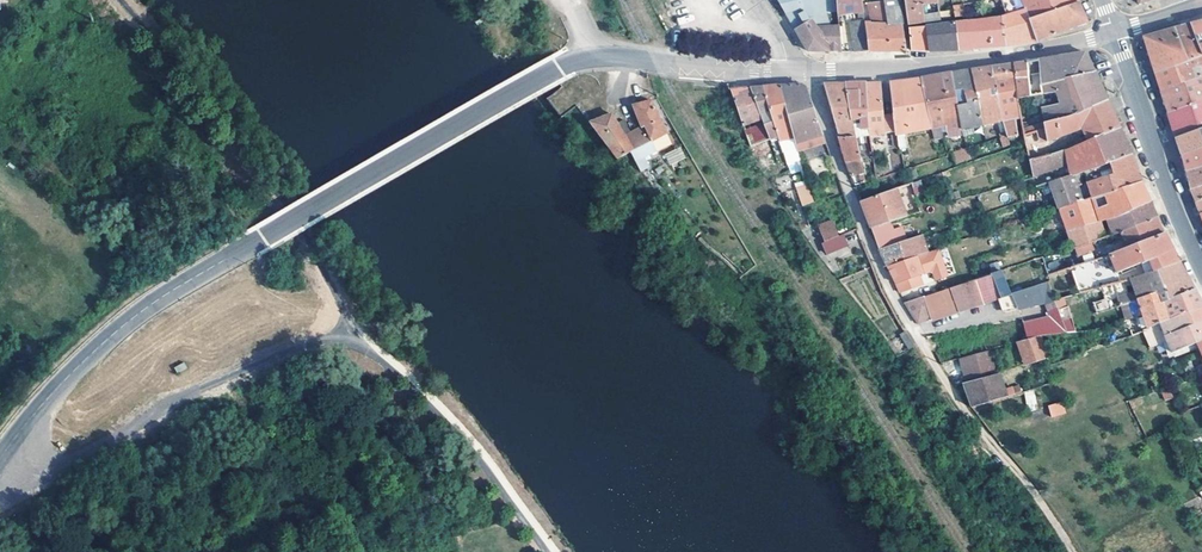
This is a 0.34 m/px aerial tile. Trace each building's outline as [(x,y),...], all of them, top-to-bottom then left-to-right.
[(838,17),(837,0),(777,0),(788,20),(806,51),(820,51),(834,52),(841,52),(838,17)] [(838,17),(863,13),(862,4),(861,0),(837,0),(838,17)] [(883,2),(887,28),(903,25),(898,0),(882,0),(883,2)] [(908,25),(940,20),(937,0),(904,0),(908,25)] [(1028,22),(1020,0),(1018,0),(1001,5),(1005,18),(1000,20),(1005,47),(1021,44),(1036,42),(1028,22)] [(1078,4),(1076,0),(1020,0),(1028,22),(1078,4)] [(862,4),(863,13),(870,12),(871,23),(864,23),(867,52),(873,52),(905,51),(903,25),(887,28),(883,2),(862,4)] [(1028,22),(1036,42),(1087,24),(1082,12),(1078,4),(1028,22)] [(963,17),(962,5),(952,6),(954,18),(963,17)] [(1000,20),(955,24),(957,51),(979,50),(1005,47),(1000,20)] [(867,52),(864,23),(852,24),(855,52),(867,52)] [(1190,26),(1201,58),(1201,23),(1200,24),(1190,26)] [(957,51),(955,24),(908,29),(911,51),(926,53),(932,53),(957,51)] [(1201,58),(1190,26),(1143,39),(1148,56),(1154,75),(1201,58)] [(1090,75),(1091,74),(1085,53),(1058,58),(1026,63),(1031,97),(1042,95),(1041,86),(1090,75)] [(1201,77),(1201,58),(1154,75),(1156,80),(1160,92),(1201,77)] [(1019,99),(1031,97),(1026,63),(1018,64),(1013,65),(1019,99)] [(1018,120),(1022,119),(1019,99),(1013,65),(1001,67),(991,68),(1002,121),(1004,136),(1000,138),(1004,148),(1011,146),(1009,139),(1020,136),(1018,120)] [(979,70),(971,71),(983,125),(1002,121),(991,68),(979,70)] [(951,75),(962,130),(983,125),(971,71),(955,74),(951,75)] [(1042,95),(1031,97),(1019,99),(1022,119),(1025,135),(1046,131),(1045,126),(1089,108),(1107,101),(1100,85),(1095,74),(1091,74),(1090,75),(1041,86),(1042,95)] [(946,132),(962,130),(951,75),(935,77),(920,80),(931,128),(940,126),(945,124),(946,132)] [(1168,115),(1201,102),(1201,77),(1160,92),(1163,100),(1168,115)] [(931,128),(920,80),(906,82),(889,84),(894,113),(898,136),(904,134),(931,128)] [(855,136),(870,135),(869,122),(865,84),(861,85),(845,85),(855,136)] [(898,136),(894,113),(887,114),(882,84),(869,84),(865,84),(869,122),(870,135),(870,142),(898,136)] [(855,136),(845,85),(841,85),(823,85),(839,138),(855,138),(855,136)] [(801,86),(779,87),(794,139),(797,149),(798,152),(825,143),(818,123),(807,90),(804,88),(801,86)] [(794,139),(779,87),(775,87),(763,88),(778,138),(780,141),(794,139)] [(751,89),(770,141),(778,138),(763,88),(759,88),(751,89)] [(750,147),(770,141),(751,89),(747,89),(730,91),(750,147)] [(642,128),(631,134),(641,149),(665,137),(651,101),(632,106),(642,128)] [(1066,150),(1120,130),(1107,101),(1089,108),(1045,126),(1046,131),(1025,135),(1026,141),(1030,162),(1051,155),(1049,141),(1081,130),(1084,137),(1064,144),(1066,150)] [(1168,115),(1172,130),(1175,139),(1201,130),(1201,102),(1168,115)] [(641,149),(631,134),(626,125),(620,128),(611,115),(590,123),(616,161),(641,149)] [(940,126),(931,128),(934,139),(943,137),(940,126)] [(1066,150),(1051,155),(1030,162),(1032,175),(1034,186),(1049,181),(1070,175),(1073,174),(1078,172),(1131,156),(1126,143),(1120,130),(1066,150)] [(1175,139),(1177,145),(1181,157),(1201,148),(1201,130),(1175,139)] [(859,157),(855,138),(839,138),(846,163),(853,179),(856,186),(865,183),(859,157)] [(797,149),(794,139),(780,141),(783,152),(797,149)] [(669,166),(686,158),(680,147),(664,154),(669,166)] [(1181,157),(1182,162),(1185,172),(1201,167),(1201,148),(1181,157)] [(971,160),(969,153),(953,158),(956,165),(971,160)] [(1081,182),(1076,184),(1081,201),(1142,184),(1136,170),(1131,156),(1078,172),(1081,182)] [(1185,172),(1186,176),(1190,191),(1201,187),(1201,167),(1185,172)] [(1073,174),(1076,184),(1081,182),(1078,172),(1073,174)] [(1060,208),(1081,201),(1076,184),(1073,174),(1070,175),(1049,181),(1058,208),(1060,208)] [(1142,184),(1081,201),(1060,208),(1068,232),(1109,219),(1150,203),(1145,192),(1142,184)] [(1190,191),(1192,195),(1195,204),(1201,202),(1201,187),(1190,191)] [(896,189),(861,201),(873,232),(890,225),(907,219),(896,189)] [(814,202),(812,194),(799,198),(802,207),(814,202)] [(1068,232),(1074,250),(1096,241),(1156,219),(1153,211),(1150,203),(1109,219),(1068,232)] [(1096,241),(1074,250),(1079,266),(1114,255),(1164,235),(1156,219),(1096,241)] [(817,227),(824,243),(839,236),(833,220),(817,227)] [(897,247),(890,225),(873,232),(880,253),(897,247)] [(1047,283),(1054,302),(1121,284),(1131,280),(1179,263),(1171,247),(1164,235),(1114,255),(1079,266),(1070,269),(1077,289),(1057,294),(1053,281),(1049,282),(1047,283)] [(842,236),(839,236),(824,243),(829,254),(847,247),(842,236)] [(897,247),(880,253),(889,269),(916,259),(929,254),(923,237),(897,247)] [(916,259),(889,269),(898,289),(924,280),(916,259)] [(1179,263),(1131,280),(1135,293),(1105,301),(1109,311),(1123,307),(1128,321),(1137,318),(1132,304),(1158,295),(1161,303),(1195,292),(1179,263)] [(1012,295),(1001,272),(979,279),(904,303),(913,317),(918,324),(930,318),(931,322),(949,316),(958,313),(967,310),(975,307),(983,304),(992,301),(1000,299),(1005,313),(1017,310),(1012,295)] [(1063,330),(1054,302),(1047,283),(1012,295),(1017,310),(1027,308),(1036,305),(1044,304),(1050,317),(1041,319),(1032,322),(1022,324),(1022,326),(1028,340),(1040,337),(1047,336),(1056,335),(1055,332),(1063,330)] [(1201,308),(1201,305),(1199,300),(1195,292),(1161,303),(1158,295),(1132,304),(1137,318),(1142,317),(1148,331),(1201,308)] [(1105,301),(1094,304),(1098,314),(1109,311),(1105,301)] [(1148,331),(1143,332),(1150,349),(1167,342),(1172,353),(1198,343),(1201,342),(1201,308),(1148,331)] [(1148,331),(1142,317),(1137,318),(1141,327),(1130,331),(1132,336),(1143,332),(1148,331)] [(917,348),(908,334),(902,337),(910,351),(917,348)] [(1042,343),(1040,337),(1028,340),(1017,343),(1023,365),(1047,358),(1042,343)] [(967,386),(997,375),(990,351),(958,360),(967,386)] [(997,375),(967,386),(964,387),(972,409),(983,405),(1021,394),(1019,386),(1003,391),(998,375),(997,375)] [(1033,389),(1024,391),(1028,411),(1038,409),(1033,389)] [(1179,414),(1169,390),(1161,393),(1172,417),(1179,414)] [(1069,415),(1065,404),(1051,409),(1056,420),(1069,415)]
